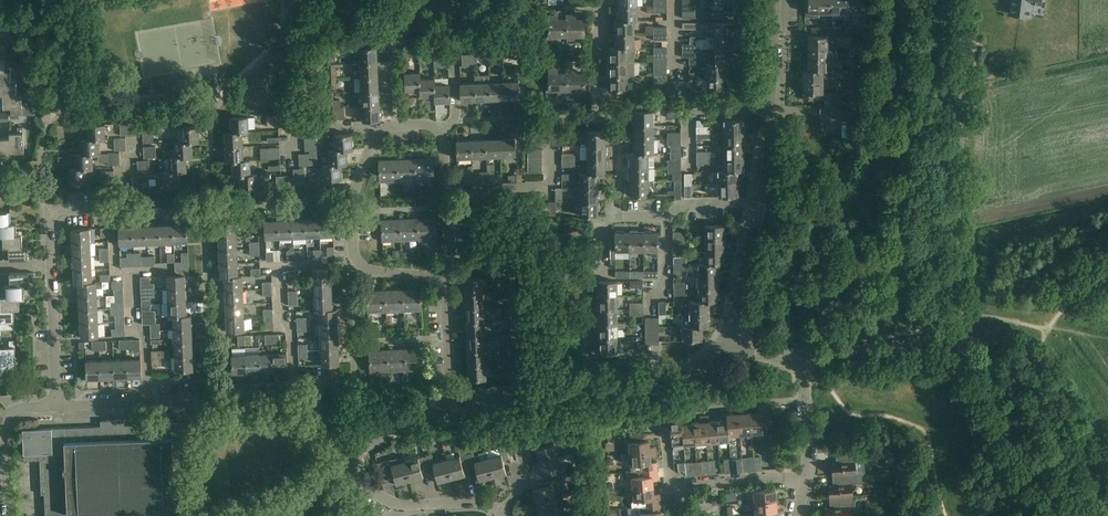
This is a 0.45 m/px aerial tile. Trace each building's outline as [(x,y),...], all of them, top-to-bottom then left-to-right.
[(819,0),(808,0),(808,12),(805,12),(805,17),(813,17),(813,13),(819,13),(819,0)] [(819,13),(830,13),(830,0),(819,0),(819,13)] [(830,13),(842,13),(842,0),(830,0),(830,13)] [(842,13),(853,13),(853,0),(842,0),(842,13)] [(853,13),(865,13),(865,0),(853,0),(853,13)] [(1029,16),(1031,3),(1040,4),(1040,0),(1011,0),(1009,14),(1018,15),(1020,16),(1020,15),(1029,16)] [(619,12),(617,12),(617,20),(634,20),(637,20),(637,6),(619,6),(619,12)] [(566,37),(566,20),(555,20),(555,15),(548,15),(549,37),(566,37)] [(566,15),(566,20),(566,37),(585,37),(585,20),(572,20),(572,15),(566,15)] [(616,26),(614,26),(614,34),(616,34),(616,33),(634,33),(634,20),(617,20),(616,20),(616,26)] [(734,23),(714,23),(714,24),(714,31),(707,31),(707,37),(714,37),(732,37),(732,31),(734,31),(734,24),(734,23)] [(616,39),(614,39),(614,47),(634,47),(641,47),(641,39),(634,39),(634,33),(616,33),(616,34),(616,39)] [(803,45),(803,48),(827,48),(827,36),(808,36),(808,44),(805,44),(803,45)] [(732,37),(714,37),(714,51),(732,51),(732,45),(734,45),(734,37),(732,37)] [(609,53),(607,53),(607,62),(609,62),(634,61),(634,47),(614,47),(609,48),(609,53)] [(377,62),(377,48),(353,49),(353,56),(359,55),(360,63),(377,62)] [(808,59),(827,59),(836,59),(836,48),(827,48),(803,48),(803,50),(805,52),(808,52),(808,59)] [(714,51),(714,64),(714,65),(727,65),(732,65),(732,59),(734,59),(734,51),(732,51),(714,51)] [(803,68),(803,71),(827,71),(827,59),(808,59),(808,66),(805,66),(803,68)] [(10,71),(10,67),(5,67),(5,60),(0,60),(0,71),(10,71)] [(609,67),(607,67),(607,76),(609,76),(609,75),(634,75),(634,61),(609,62),(609,67)] [(378,77),(377,62),(360,63),(360,78),(378,77)] [(714,65),(714,64),(707,64),(707,65),(707,79),(726,79),(726,78),(726,73),(727,73),(727,65),(714,65)] [(549,92),(566,92),(566,73),(555,73),(555,69),(549,69),(549,92)] [(566,73),(566,92),(585,92),(585,74),(573,74),(573,69),(566,69),(566,73)] [(16,83),(16,79),(11,79),(10,71),(0,71),(0,83),(16,83)] [(801,77),(799,79),(799,82),(823,82),(823,77),(826,77),(826,78),(834,78),(834,71),(827,71),(803,71),(803,78),(801,77)] [(405,91),(420,90),(420,79),(420,72),(405,73),(405,91)] [(607,89),(607,90),(628,90),(627,89),(627,82),(636,82),(636,75),(634,75),(609,75),(609,76),(609,81),(607,81),(607,89)] [(379,91),(378,77),(360,78),(361,92),(379,91)] [(421,97),(435,96),(434,78),(420,79),(420,90),(421,97)] [(726,79),(707,79),(707,92),(707,93),(726,93),(726,92),(726,87),(727,87),(727,78),(726,78),(726,79)] [(519,81),(504,82),(505,99),(519,99),(519,81)] [(504,82),(489,83),(490,100),(505,99),(504,82)] [(664,93),(673,93),(673,82),(664,82),(664,93)] [(823,82),(799,82),(799,84),(800,86),(803,86),(803,93),(803,100),(814,100),(814,93),(823,93),(823,82)] [(3,96),(3,95),(22,95),(22,91),(16,91),(16,83),(0,83),(0,96),(3,96)] [(476,101),(475,83),(460,84),(461,101),(476,101)] [(489,83),(475,83),(476,101),(490,100),(489,83)] [(435,85),(435,96),(435,103),(450,102),(449,84),(435,85)] [(379,106),(379,91),(361,92),(362,106),(379,106)] [(3,108),(8,108),(22,107),(27,107),(27,103),(22,103),(22,95),(3,95),(3,96),(3,108)] [(380,120),(379,106),(362,106),(362,121),(380,120)] [(636,117),(634,117),(634,126),(636,126),(636,125),(654,125),(654,112),(654,111),(636,111),(636,112),(636,117)] [(9,121),(9,115),(9,113),(0,113),(0,122),(9,121)] [(230,118),(231,132),(242,132),(249,132),(248,117),(230,118)] [(724,120),(724,133),(744,133),(744,120),(724,120)] [(87,125),(88,139),(88,140),(98,140),(105,140),(105,124),(87,125)] [(636,131),(634,131),(634,140),(636,140),(636,139),(654,139),(654,125),(636,125),(636,126),(636,131)] [(181,128),(181,142),(192,142),(199,142),(198,127),(181,128)] [(9,133),(9,138),(10,138),(11,159),(14,158),(14,153),(24,153),(23,132),(9,133)] [(224,132),(225,147),(242,147),(242,132),(231,132),(224,132)] [(607,132),(587,132),(587,146),(605,146),(605,140),(607,140),(607,132)] [(744,133),(724,133),(718,133),(718,146),(724,146),(744,146),(744,133)] [(334,135),(335,150),(346,150),(353,149),(352,134),(334,135)] [(1,164),(1,159),(11,159),(10,138),(9,138),(0,138),(0,164),(1,164)] [(515,138),(499,139),(500,157),(515,156),(515,138)] [(81,140),(82,154),(82,155),(92,154),(92,155),(99,154),(98,140),(88,140),(88,139),(81,140)] [(499,139),(485,140),(486,158),(500,157),(499,139)] [(634,153),(655,153),(654,139),(636,139),(636,145),(634,145),(634,153)] [(472,158),(471,140),(456,141),(457,159),(472,158)] [(485,140),(471,140),(472,158),(486,158),(485,140)] [(175,143),(176,157),(186,157),(193,157),(192,142),(181,142),(175,143)] [(605,146),(587,146),(587,160),(605,160),(605,154),(607,154),(607,146),(605,146)] [(724,146),(724,158),(744,158),(744,146),(724,146)] [(226,162),(232,161),(243,161),(243,160),(242,147),(225,147),(226,162)] [(329,150),(329,164),(329,165),(340,164),(340,165),(347,164),(346,150),(335,150),(329,150)] [(528,150),(528,158),(542,158),(542,150),(528,150)] [(629,167),(631,167),(648,167),(654,167),(654,153),(655,153),(634,153),(630,153),(630,154),(631,154),(631,159),(629,159),(629,167)] [(75,155),(76,169),(87,169),(87,170),(93,169),(92,155),(92,154),(82,155),(82,154),(75,155)] [(168,157),(169,171),(169,172),(180,171),(180,172),(187,171),(186,157),(176,157),(168,157)] [(724,166),(717,166),(718,171),(724,171),(738,171),(744,171),(744,158),(724,158),(724,166)] [(433,159),(414,160),(415,180),(434,179),(433,159)] [(233,176),(240,176),(240,175),(250,175),(250,160),(243,160),(243,161),(232,161),(233,176)] [(414,160),(396,161),(397,181),(415,180),(414,160)] [(605,160),(587,160),(587,173),(587,174),(599,174),(601,174),(606,174),(605,174),(605,168),(607,168),(607,160),(605,160)] [(397,181),(396,161),(379,161),(380,182),(397,181)] [(329,165),(329,164),(323,165),(323,180),(341,179),(340,165),(340,164),(329,165)] [(631,173),(629,173),(629,181),(631,181),(649,181),(649,167),(631,167),(631,173)] [(694,168),(694,193),(702,193),(701,168),(694,168)] [(76,169),(69,169),(70,184),(87,183),(87,169),(76,169)] [(169,172),(169,171),(162,172),(163,187),(181,186),(180,172),(180,171),(169,172)] [(718,171),(718,184),(738,184),(738,171),(724,171),(718,171)] [(472,173),(473,178),(473,185),(481,184),(480,173),(472,173)] [(587,173),(579,173),(579,174),(580,174),(579,188),(598,188),(598,182),(599,182),(599,174),(587,174),(587,173)] [(240,175),(240,176),(240,190),(258,189),(258,174),(250,175),(240,175)] [(629,195),(651,195),(651,194),(654,192),(650,187),(649,187),(649,181),(631,181),(631,187),(629,187),(629,195)] [(738,184),(718,184),(718,197),(738,196),(738,184)] [(598,188),(579,188),(579,202),(598,202),(598,201),(598,196),(599,196),(599,188),(598,188)] [(579,215),(579,216),(590,216),(598,216),(598,215),(598,210),(599,210),(599,201),(598,201),(598,202),(579,202),(579,215)] [(16,223),(16,219),(10,219),(10,211),(0,212),(0,224),(16,223)] [(333,218),(318,219),(319,236),(334,236),(333,218)] [(305,219),(292,220),(293,238),(306,237),(305,219)] [(318,219),(305,219),(306,237),(319,236),(318,219)] [(417,219),(399,220),(400,240),(418,240),(417,219)] [(435,219),(417,219),(418,240),(436,239),(435,219)] [(292,220),(278,221),(279,238),(293,238),(292,220)] [(400,240),(399,220),(382,221),(382,241),(400,240)] [(279,238),(278,221),(265,221),(265,239),(279,238)] [(218,223),(218,237),(236,236),(236,222),(218,223)] [(3,236),(22,235),(21,231),(16,231),(16,223),(0,224),(0,236),(3,236)] [(187,224),(173,225),(174,243),(188,242),(187,224)] [(173,225),(159,226),(160,243),(174,243),(173,225)] [(705,225),(705,238),(725,239),(725,225),(705,225)] [(146,226),(132,227),(133,245),(147,244),(146,226)] [(159,226),(146,226),(147,244),(160,243),(159,226)] [(133,245),(132,227),(119,227),(119,245),(133,245)] [(72,229),(72,243),(90,242),(89,228),(72,229)] [(616,231),(615,231),(615,251),(630,251),(630,233),(629,233),(623,233),(623,231),(616,231)] [(638,231),(629,231),(629,233),(630,233),(630,251),(644,251),(644,233),(643,233),(638,233),(638,231)] [(652,231),(643,231),(643,233),(644,233),(644,251),(651,251),(651,257),(658,257),(658,238),(658,232),(657,232),(657,233),(652,233),(652,231)] [(3,248),(8,248),(27,247),(27,243),(22,243),(22,235),(3,236),(3,248)] [(218,237),(219,250),(237,250),(236,236),(218,237)] [(705,238),(705,251),(725,251),(725,239),(705,238)] [(72,243),(73,256),(91,256),(90,242),(72,243)] [(27,247),(8,248),(9,260),(33,259),(33,255),(28,255),(27,247)] [(219,250),(219,264),(237,263),(237,250),(219,250)] [(698,263),(705,263),(718,263),(718,264),(725,264),(725,251),(705,251),(705,258),(698,258),(698,263)] [(174,253),(175,262),(188,262),(188,252),(174,253)] [(73,256),(74,270),(91,269),(91,256),(73,256)] [(220,278),(224,277),(238,277),(237,263),(219,264),(220,278)] [(698,263),(698,276),(718,276),(718,264),(718,263),(705,263),(698,263)] [(687,264),(673,264),(673,276),(682,276),(682,271),(687,270),(687,264)] [(74,284),(79,283),(92,283),(91,269),(74,270),(74,284)] [(313,270),(313,284),(331,284),(330,269),(313,270)] [(9,273),(10,285),(29,284),(28,277),(34,277),(34,272),(9,273)] [(167,276),(167,290),(185,289),(185,275),(175,276),(167,276)] [(224,277),(225,291),(243,290),(242,276),(238,277),(224,277)] [(698,276),(698,289),(718,289),(718,276),(698,276)] [(464,278),(465,293),(483,292),(482,278),(464,278)] [(599,288),(597,288),(597,296),(599,296),(599,295),(617,295),(617,281),(615,281),(598,281),(598,282),(599,282),(599,288)] [(79,283),(79,297),(97,296),(96,282),(92,283),(79,283)] [(4,285),(5,297),(24,296),(24,289),(29,289),(29,284),(10,285),(4,285)] [(313,284),(314,298),(332,297),(331,284),(313,284)] [(167,290),(168,303),(186,303),(185,289),(167,290)] [(698,289),(698,301),(709,301),(709,302),(718,302),(718,289),(698,289)] [(225,291),(225,304),(243,304),(243,290),(225,291)] [(421,290),(402,291),(403,311),(422,310),(421,290)] [(385,312),(384,291),(367,292),(368,312),(385,312)] [(402,291),(384,291),(385,312),(403,311),(402,291)] [(465,293),(466,307),(483,307),(483,292),(465,293)] [(599,301),(597,301),(597,310),(599,310),(599,309),(617,309),(617,295),(599,295),(599,296),(599,301)] [(0,310),(19,309),(19,302),(24,301),(24,296),(5,297),(0,297),(0,305),(0,310)] [(79,297),(80,310),(97,309),(97,296),(79,297)] [(314,312),(319,312),(319,311),(332,310),(332,297),(314,298),(314,312)] [(689,301),(689,314),(709,314),(709,302),(709,301),(698,301),(689,301)] [(169,317),(173,317),(186,316),(186,303),(168,303),(169,317)] [(225,304),(226,318),(244,317),(243,304),(225,304)] [(466,307),(466,322),(484,321),(483,307),(466,307)] [(14,322),(14,314),(19,314),(19,309),(0,310),(0,322),(14,322)] [(80,310),(80,324),(98,323),(97,309),(80,310)] [(319,311),(320,324),(337,324),(337,309),(332,310),(319,311)] [(599,315),(597,315),(597,324),(599,324),(599,323),(617,323),(617,315),(618,315),(620,311),(620,309),(617,309),(599,309),(599,310),(599,315)] [(682,314),(683,327),(689,327),(703,327),(709,327),(709,314),(689,314),(689,315),(682,314)] [(173,317),(174,330),(191,330),(191,315),(186,316),(173,317)] [(244,317),(226,318),(227,331),(244,331),(244,317)] [(484,335),(484,321),(466,322),(467,336),(484,335)] [(98,323),(80,324),(81,337),(98,337),(98,323)] [(599,329),(597,329),(597,337),(599,337),(617,337),(617,323),(599,323),(599,324),(599,329)] [(320,324),(320,338),(338,337),(337,324),(320,324)] [(689,327),(683,327),(683,340),(702,340),(703,327),(689,327)] [(174,330),(174,344),(192,343),(191,330),(174,330)] [(485,342),(484,335),(467,336),(467,351),(485,350),(501,349),(500,341),(485,342)] [(320,338),(321,352),(338,351),(338,337),(320,338)] [(597,351),(597,352),(617,351),(617,337),(599,337),(599,343),(597,343),(597,351)] [(1,348),(1,353),(2,373),(6,373),(6,368),(16,367),(14,340),(9,341),(9,347),(1,348)] [(174,344),(175,357),(192,357),(192,343),(174,344)] [(423,349),(405,350),(406,370),(424,369),(423,349)] [(405,350),(387,351),(388,371),(406,370),(405,350)] [(486,364),(485,350),(467,351),(468,364),(486,364)] [(338,351),(321,352),(321,365),(339,364),(338,351)] [(388,371),(387,351),(369,351),(370,371),(388,371)] [(286,353),(273,354),(274,371),(287,371),(286,353)] [(259,354),(246,355),(246,372),(260,372),(259,354)] [(273,354),(259,354),(260,372),(274,371),(273,354)] [(246,372),(246,355),(232,355),(232,373),(246,372)] [(192,357),(175,357),(175,371),(193,370),(192,357)] [(141,359),(126,360),(127,377),(141,377),(141,359)] [(113,360),(100,361),(100,379),(113,378),(113,360)] [(126,360),(113,360),(113,378),(127,377),(126,360)] [(100,379),(100,361),(86,362),(86,379),(100,379)] [(486,364),(468,364),(468,379),(486,379),(486,364)] [(769,405),(761,406),(756,406),(756,412),(749,412),(751,433),(763,432),(762,423),(770,423),(769,405)] [(742,407),(737,408),(740,434),(751,433),(749,412),(742,413),(742,407)] [(740,434),(737,408),(732,408),(733,414),(726,414),(728,435),(740,434)] [(677,417),(670,418),(672,446),(683,445),(682,439),(683,439),(681,418),(682,418),(681,413),(676,413),(677,417)] [(728,435),(726,414),(722,415),(723,420),(716,421),(717,442),(729,441),(728,435)] [(706,443),(703,416),(699,417),(700,422),(693,423),(695,444),(706,443)] [(707,416),(703,416),(706,443),(717,442),(716,421),(708,422),(707,416)] [(686,418),(682,418),(681,418),(683,439),(682,439),(683,445),(695,444),(693,423),(686,424),(686,418)] [(23,430),(24,461),(40,460),(41,494),(44,494),(45,515),(154,515),(154,510),(175,509),(172,441),(183,440),(182,423),(124,425),(124,420),(100,421),(101,426),(23,430)] [(628,441),(629,453),(656,451),(656,447),(650,447),(649,440),(647,440),(646,434),(630,435),(630,441),(628,441)] [(536,448),(539,461),(557,456),(552,437),(538,440),(540,447),(536,448)] [(500,454),(488,457),(493,477),(506,473),(503,461),(509,459),(505,444),(498,446),(500,454)] [(731,459),(730,459),(731,473),(739,472),(737,449),(730,450),(731,459)] [(831,463),(832,475),(865,471),(864,462),(862,460),(860,460),(859,450),(835,452),(836,462),(831,463)] [(631,471),(640,470),(658,469),(657,462),(651,463),(651,456),(656,455),(656,451),(629,453),(630,471),(631,471)] [(473,452),(466,454),(469,469),(476,468),(479,480),(493,477),(488,457),(475,461),(473,452)] [(431,454),(424,456),(428,471),(434,469),(437,482),(451,479),(446,459),(434,463),(431,454)] [(466,454),(446,459),(451,479),(465,475),(463,471),(469,469),(466,454)] [(424,456),(405,461),(409,480),(423,477),(422,472),(428,471),(424,456)] [(547,474),(548,480),(562,476),(557,456),(539,461),(543,475),(547,474)] [(760,456),(753,457),(754,471),(761,470),(760,456)] [(409,480),(405,461),(392,464),(391,459),(383,461),(387,476),(393,474),(396,484),(409,480)] [(715,460),(707,461),(708,475),(716,474),(715,460)] [(685,462),(677,463),(678,472),(686,477),(686,468),(685,463),(685,462)] [(685,463),(686,468),(686,477),(693,476),(692,462),(685,463)] [(631,471),(632,489),(654,487),(653,480),(658,480),(658,469),(640,470),(631,471)] [(865,472),(865,471),(832,475),(833,485),(828,485),(829,497),(853,494),(852,483),(862,483),(861,473),(865,472)] [(534,490),(537,504),(556,499),(553,486),(564,483),(562,476),(548,480),(550,486),(534,490)] [(632,489),(633,508),(661,505),(660,494),(654,494),(654,487),(632,489)] [(754,491),(754,501),(776,500),(775,489),(754,491)] [(736,492),(726,493),(726,501),(736,500),(736,492)] [(853,494),(829,497),(830,507),(825,508),(826,515),(850,515),(849,506),(854,505),(853,494)] [(537,504),(540,515),(566,515),(561,498),(556,499),(537,504)] [(754,501),(755,513),(777,511),(776,500),(754,501)] [(661,505),(633,508),(634,515),(662,515),(661,505)]
